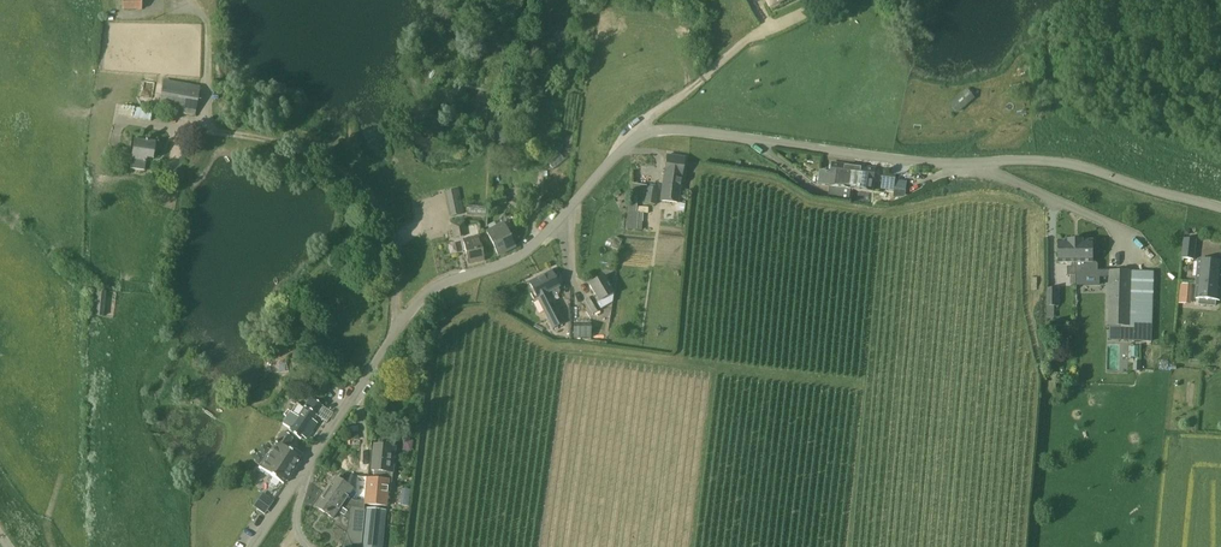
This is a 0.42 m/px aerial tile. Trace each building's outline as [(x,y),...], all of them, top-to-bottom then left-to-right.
[(142,9),(141,0),(122,0),(122,10),(142,9)] [(152,97),(153,81),(140,81),(139,97),(152,97)] [(159,108),(195,115),(199,89),(164,83),(159,108)] [(958,114),(976,98),(968,89),(950,105),(958,114)] [(151,121),(154,103),(141,101),(139,108),(136,108),(134,117),(151,121)] [(488,124),(488,107),(478,107),(477,124),(488,124)] [(506,148),(509,129),(494,127),(491,146),(506,148)] [(155,143),(155,141),(134,138),(134,142),(126,141),(124,150),(132,152),(130,169),(145,171),(146,158),(153,159),(154,152),(156,152),(157,144),(155,143)] [(113,160),(115,150),(107,149),(105,159),(113,160)] [(678,203),(681,186),(685,158),(667,155),(660,201),(678,203)] [(851,180),(854,165),(833,162),(829,186),(850,189),(851,180)] [(851,180),(850,189),(873,192),(876,168),(854,165),(851,180)] [(894,191),(896,173),(884,172),(881,189),(894,191)] [(656,205),(658,188),(648,186),(632,184),(631,196),(645,198),(645,203),(656,205)] [(450,216),(465,213),(460,188),(445,192),(450,216)] [(650,214),(650,209),(637,208),(638,204),(629,204),(627,229),(637,230),(638,213),(650,214)] [(454,238),(468,235),(465,221),(451,223),(454,238)] [(499,255),(516,247),(504,223),(487,231),(499,255)] [(469,263),(485,260),(480,236),(464,239),(469,263)] [(618,251),(623,240),(615,237),(611,248),(618,251)] [(1192,254),(1194,240),(1184,239),(1182,253),(1192,254)] [(1075,289),(1076,289),(1075,241),(1068,241),(1058,241),(1058,264),(1071,264),(1071,267),(1067,267),(1067,277),(1071,277),(1071,285),(1075,285),(1075,289)] [(1075,241),(1076,289),(1081,289),(1083,286),(1083,280),(1082,278),(1082,276),(1084,276),(1084,263),(1093,263),(1092,241),(1075,241)] [(1220,287),(1220,266),(1198,264),(1197,284),(1220,287)] [(564,322),(548,292),(559,286),(551,271),(529,283),(537,298),(553,328),(564,322)] [(1153,311),(1154,272),(1109,271),(1107,326),(1118,326),(1118,341),(1143,342),(1143,327),(1144,327),(1144,311),(1153,311)] [(593,314),(601,309),(605,306),(601,300),(614,292),(604,275),(589,284),(595,295),(585,300),(593,314)] [(1179,303),(1193,304),(1193,283),(1180,283),(1179,303)] [(1220,290),(1220,287),(1197,284),(1196,303),(1200,303),(1200,309),(1214,310),(1215,305),(1220,305),(1220,290)] [(1047,319),(1055,319),(1054,307),(1058,307),(1058,289),(1047,289),(1047,319)] [(104,317),(106,292),(93,291),(91,316),(104,317)] [(589,323),(571,323),(571,337),(589,337),(589,323)] [(309,426),(323,405),(311,397),(305,406),(297,401),(283,423),(291,428),(289,430),(301,438),(303,435),(306,438),(313,428),(309,426)] [(284,483),(301,457),(286,448),(293,438),(284,432),(260,467),(284,483)] [(366,479),(365,490),(364,504),(388,506),(390,480),(391,480),(391,471),(389,471),(390,452),(373,451),(372,470),(374,470),(374,478),(366,477),(366,479)] [(236,484),(243,477),(234,470),(228,477),(236,484)] [(344,502),(353,489),(336,478),(326,491),(337,499),(338,498),(344,502)] [(365,490),(366,479),(358,479),(357,489),(365,490)] [(350,506),(344,502),(338,498),(337,499),(326,491),(316,506),(333,518),(341,506),(349,512),(347,528),(362,529),(364,508),(361,508),(350,506)] [(266,492),(255,506),(267,514),(277,500),(266,492)] [(362,529),(360,546),(382,546),(386,510),(364,508),(362,529)]
